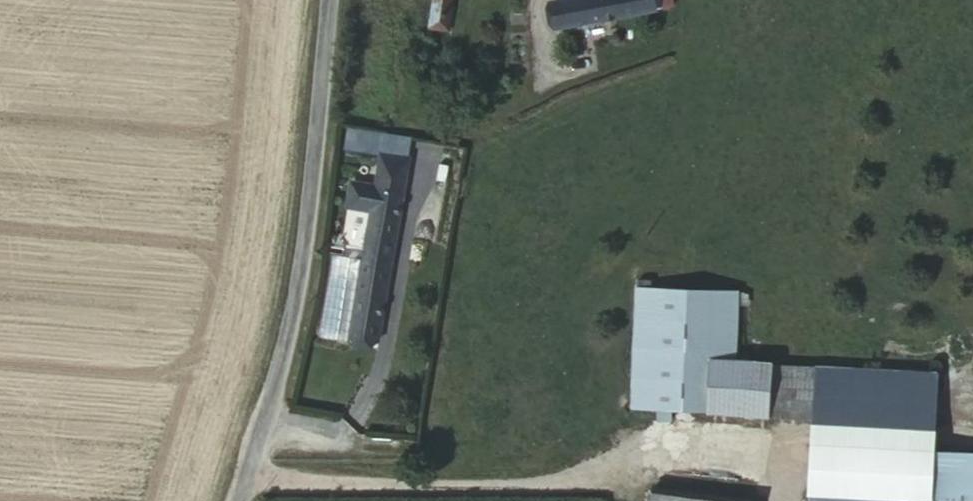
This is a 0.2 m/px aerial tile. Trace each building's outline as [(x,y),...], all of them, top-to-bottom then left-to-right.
[(552,1),(556,29),(656,16),(654,0),(562,0),(552,1)] [(374,159),(370,189),(345,187),(342,214),(367,216),(353,341),(384,345),(408,161),(374,159)] [(810,417),(810,444),(809,493),(809,500),(929,500),(929,495),(930,446),(931,368),(811,366),(729,365),(730,294),(630,293),(628,414),(704,415),(810,417)] [(661,492),(660,500),(734,500),(661,492)]
